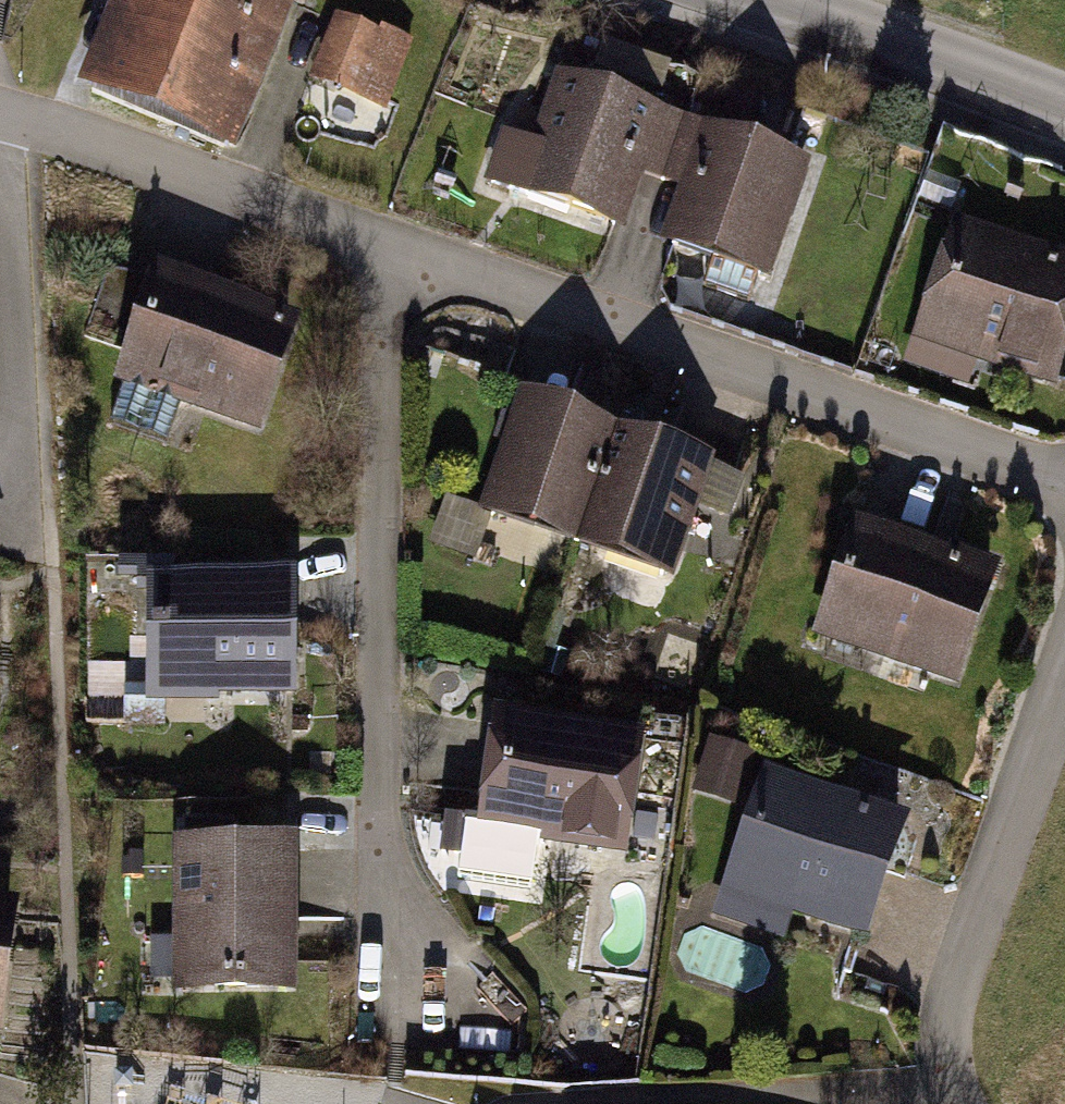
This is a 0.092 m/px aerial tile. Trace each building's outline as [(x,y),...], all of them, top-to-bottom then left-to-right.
[(92,86),(248,148),(307,0),(127,0),(92,86)] [(418,42),(347,11),(315,85),(386,116),(418,42)] [(654,174),(669,180),(692,118),(668,109),(682,68),(612,44),(598,84),(566,73),(525,187),(635,226),(654,174)] [(778,148),(692,118),(669,180),(690,187),(672,239),(780,278),(821,163),(808,159),(822,118),(793,108),(778,148)] [(963,218),(921,338),(1064,388),(1064,253),(963,218)] [(129,355),(120,380),(266,435),(310,318),(165,263),(156,285),(129,355)] [(91,341),(129,355),(156,285),(118,270),(91,341)] [(630,426),(531,387),(487,500),(586,539),(630,426)] [(725,463),(630,426),(586,539),(681,576),(725,463)] [(1008,565),(866,515),(824,637),(966,686),(1008,565)] [(311,568),(156,568),(157,703),(311,703),(311,568)] [(0,605),(0,719),(16,607),(0,605)] [(502,702),(481,817),(639,845),(659,730),(502,702)] [(765,755),(723,738),(705,784),(747,801),(765,755)] [(924,814),(779,762),(735,883),(880,935),(924,814)] [(489,829),(454,825),(449,868),(484,872),(489,829)] [(310,835),(183,833),(181,990),(308,992),(310,835)] [(0,900),(0,1032),(1,1032),(20,903),(0,900)]
